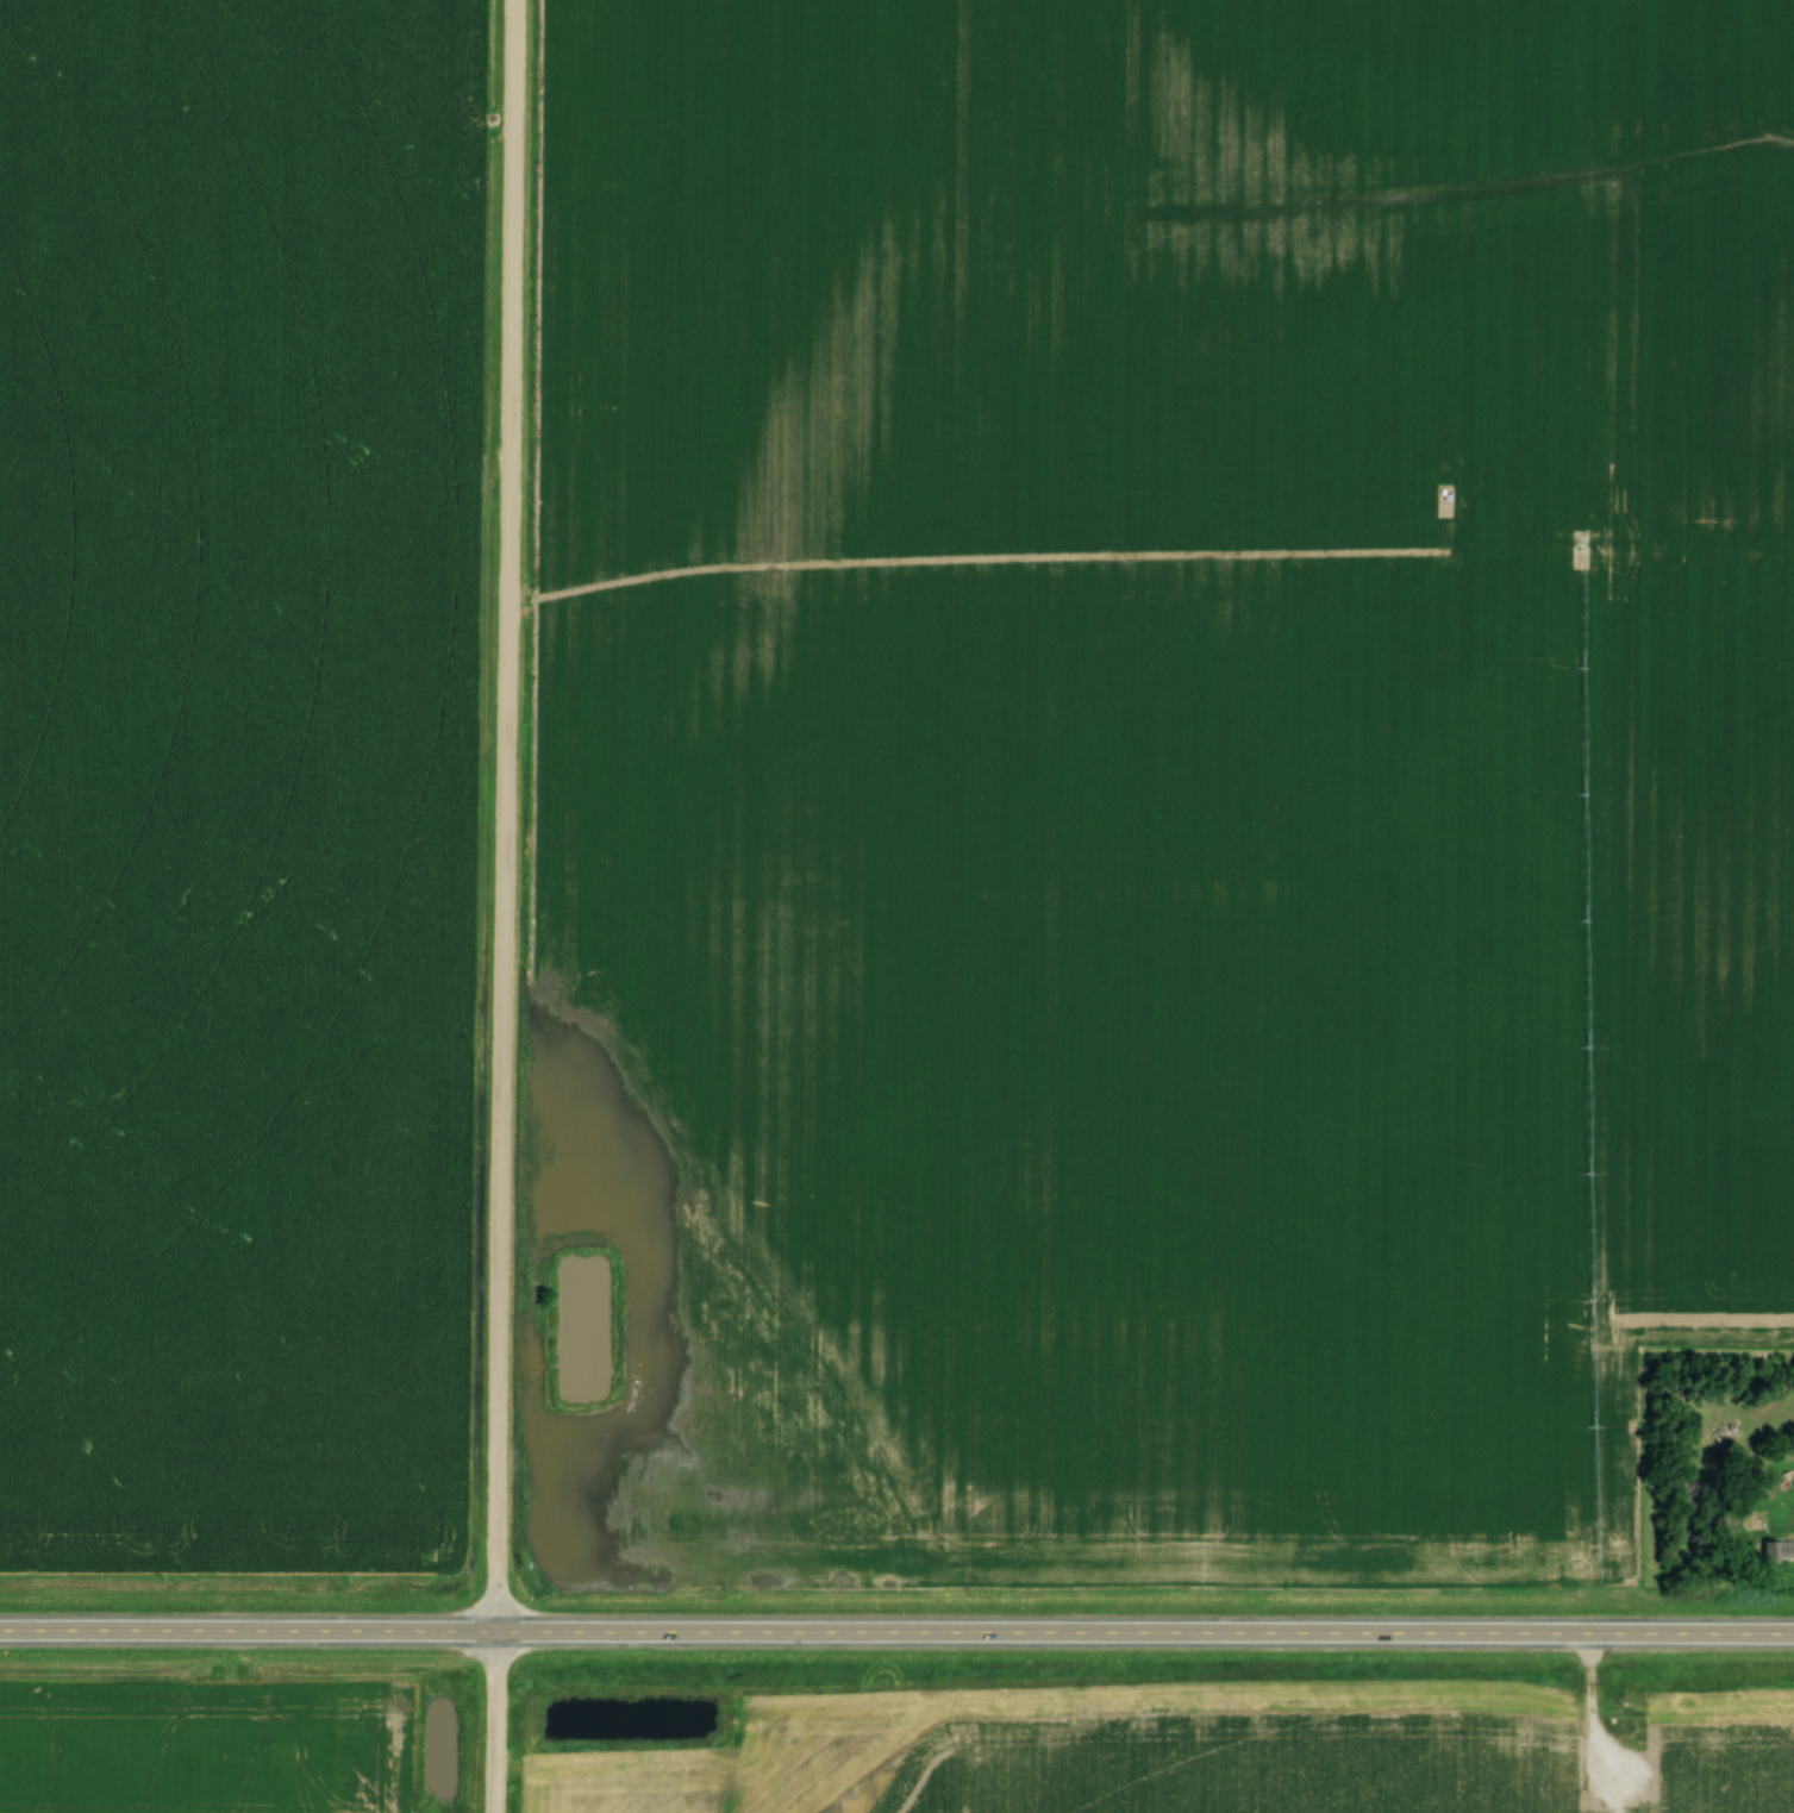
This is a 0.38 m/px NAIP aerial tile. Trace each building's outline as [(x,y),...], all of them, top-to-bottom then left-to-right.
[(1758,1541),(1758,1563),(1793,1563),(1793,1541),(1758,1541)]
